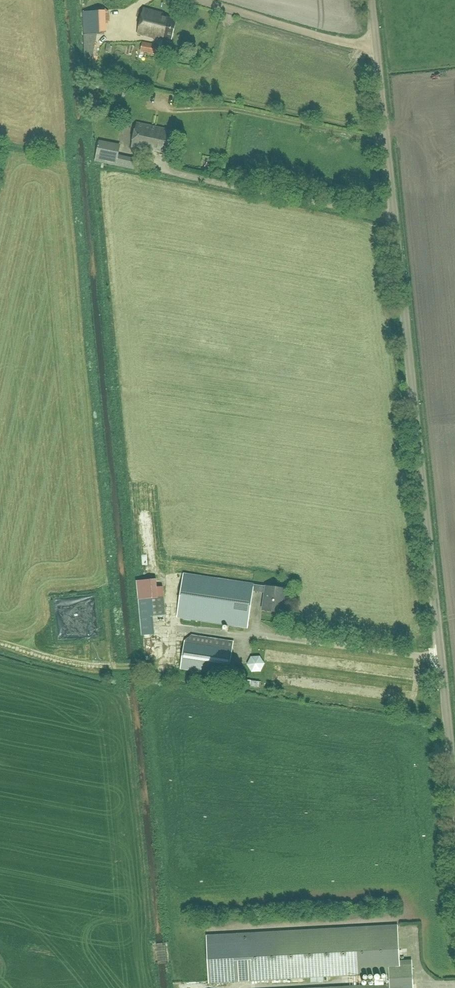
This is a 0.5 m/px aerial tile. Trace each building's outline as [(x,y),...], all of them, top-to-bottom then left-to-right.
[(92,60),(97,38),(97,33),(121,32),(120,11),(108,11),(106,2),(77,4),(78,12),(82,13),(83,34),(84,58),(92,60)] [(175,20),(162,17),(162,14),(143,9),(137,34),(162,40),(163,37),(171,39),(175,20)] [(156,54),(158,45),(142,42),(140,51),(156,54)] [(154,153),(154,150),(167,153),(172,132),(170,132),(171,129),(138,122),(133,149),(154,153)] [(96,160),(116,164),(118,156),(119,148),(100,144),(96,160)] [(266,586),(254,585),(254,584),(184,573),(177,616),(248,627),(253,590),(265,592),(262,610),(282,613),(286,589),(266,586)] [(155,635),(153,617),(166,616),(164,597),(158,597),(156,579),(136,581),(142,636),(155,635)] [(168,634),(147,638),(151,659),(172,655),(168,634)] [(228,675),(232,650),(233,641),(215,638),(213,646),(184,642),(180,668),(228,675)] [(259,651),(246,659),(254,671),(267,662),(259,651)] [(210,981),(390,972),(391,984),(316,987),(413,987),(412,960),(400,960),(398,925),(207,935),(210,981)]
